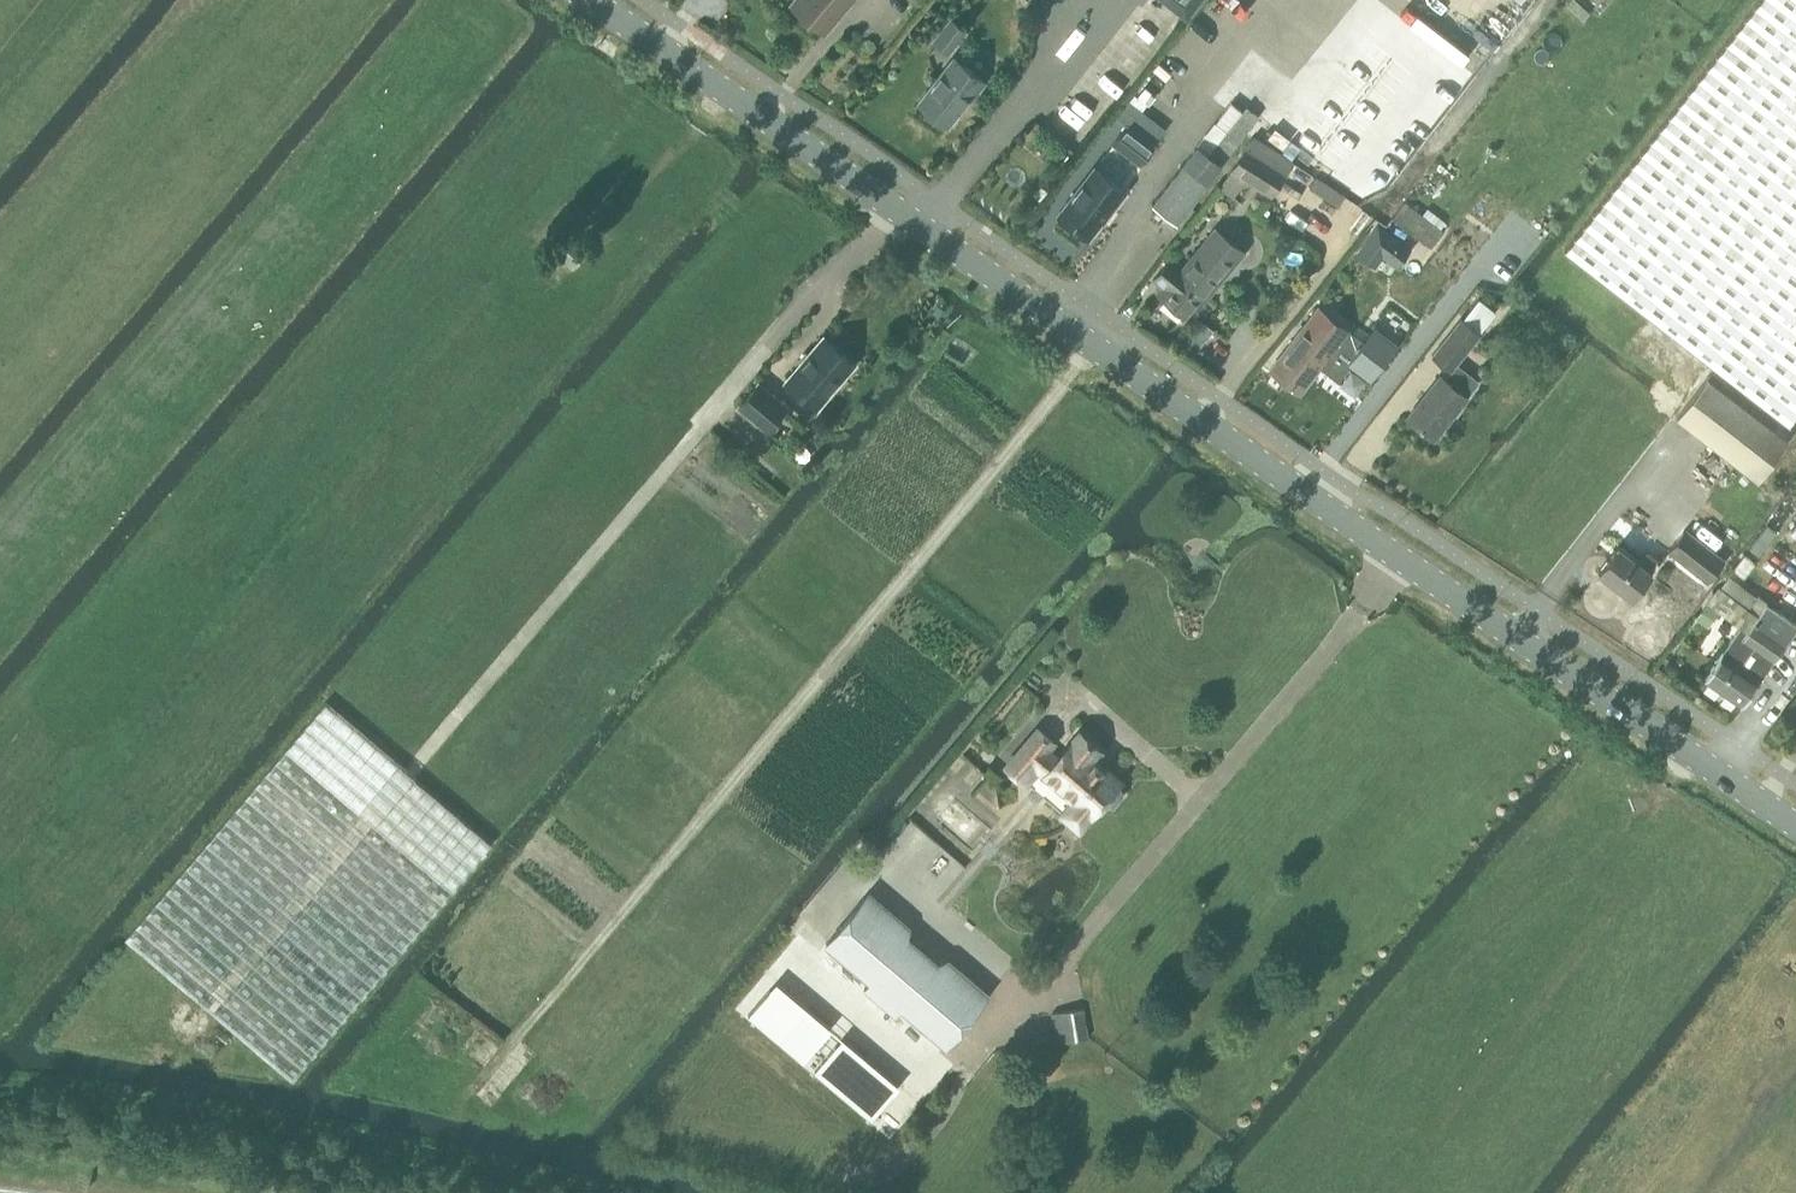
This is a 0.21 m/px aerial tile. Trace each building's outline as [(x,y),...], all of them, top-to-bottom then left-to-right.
[(848,0),(797,0),(795,3),(824,28),(848,0)] [(1186,15),(1198,0),(1167,0),(1186,15)] [(1561,249),(1787,425),(1795,414),(1795,0),(1756,0),(1561,249)] [(949,52),(967,29),(952,17),(934,39),(949,52)] [(970,99),(985,80),(955,56),(919,101),(948,124),(960,109),(960,106),(967,97),(970,99)] [(1140,162),(1161,136),(1134,115),(1114,142),(1140,162)] [(1233,195),(1245,176),(1272,193),(1291,163),(1254,137),(1248,146),(1222,187),(1233,195)] [(1177,220),(1222,161),(1199,144),(1154,202),(1153,201),(1152,202),(1178,221),(1178,220),(1177,220)] [(1112,209),(1126,191),(1095,167),(1059,212),(1090,236),(1111,208),(1112,209)] [(1346,196),(1317,176),(1309,188),(1339,207),(1346,196)] [(1049,190),(1042,185),(1034,195),(1041,200),(1049,190)] [(1378,224),(1356,254),(1375,269),(1382,259),(1396,269),(1412,250),(1378,224)] [(1215,226),(1182,266),(1191,274),(1182,285),(1199,298),(1214,277),(1219,281),(1244,250),(1215,226)] [(553,252),(552,252),(560,259),(574,270),(588,252),(586,251),(566,235),(555,249),(553,252)] [(1153,279),(1162,286),(1156,293),(1185,315),(1199,298),(1182,285),(1191,274),(1182,266),(1171,257),(1153,279)] [(1476,297),(1432,354),(1451,369),(1496,312),(1476,297)] [(945,309),(938,303),(932,312),(939,317),(945,309)] [(1301,327),(1271,369),(1302,393),(1321,367),(1339,381),(1350,366),(1369,381),(1398,343),(1376,327),(1365,341),(1350,330),(1319,306),(1302,328),(1301,327)] [(824,336),(787,381),(817,406),(854,362),(824,336)] [(1468,394),(1441,373),(1428,391),(1424,388),(1417,398),(1420,401),(1409,416),(1435,437),(1468,394)] [(1789,439),(1708,377),(1677,415),(1759,478),(1789,439)] [(768,427),(786,405),(759,382),(740,404),(768,427)] [(1726,560),(1686,529),(1668,551),(1708,583),(1726,560)] [(1619,544),(1598,572),(1633,599),(1654,572),(1652,570),(1660,560),(1647,551),(1640,561),(1619,544)] [(1747,557),(1735,571),(1746,579),(1757,565),(1747,557)] [(1720,588),(1710,601),(1740,624),(1746,629),(1756,615),(1720,588)] [(1745,701),(1795,625),(1795,622),(1765,601),(1756,615),(1746,629),(1740,624),(1704,678),(1740,702),(1745,701)] [(492,842),(326,698),(127,940),(292,1076),(492,842)] [(1004,772),(1030,792),(1044,775),(1093,817),(1125,781),(1095,756),(1104,746),(1083,729),(1056,759),(1049,753),(1060,740),(1045,728),(1004,772)] [(871,894),(827,945),(946,1046),(990,995),(947,958),(942,965),(908,936),(913,930),(871,894)]
